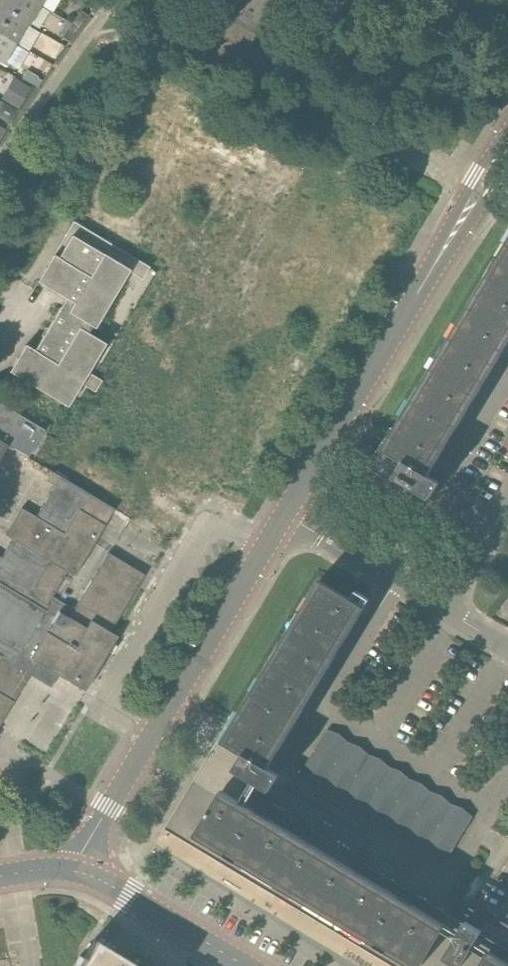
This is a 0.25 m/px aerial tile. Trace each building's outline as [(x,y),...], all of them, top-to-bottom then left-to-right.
[(42,6),(31,0),(0,0),(0,9),(30,26),(42,6)] [(30,26),(0,9),(0,35),(16,45),(27,26),(29,28),(30,26)] [(72,24),(78,30),(88,16),(81,11),(72,24)] [(62,38),(69,43),(78,30),(72,24),(62,38)] [(16,45),(0,35),(0,62),(5,65),(16,45)] [(8,132),(0,127),(0,144),(8,132)] [(129,272),(141,279),(148,267),(136,260),(73,222),(53,256),(37,282),(65,299),(56,315),(34,351),(25,346),(9,373),(67,407),(73,397),(81,384),(98,395),(105,383),(93,376),(88,373),(104,344),(87,334),(92,327),(95,329),(129,272)] [(474,390),(507,334),(507,252),(416,404),(417,404),(378,468),(430,499),(439,483),(424,474),(474,390)] [(44,430),(45,430),(0,403),(0,458),(7,446),(13,450),(13,448),(39,464),(44,456),(33,449),(44,430)] [(58,676),(66,681),(84,692),(117,637),(110,633),(114,626),(144,575),(107,553),(73,611),(59,603),(51,598),(66,573),(74,577),(102,530),(105,526),(115,509),(51,472),(46,481),(55,486),(36,517),(21,508),(5,536),(12,540),(2,558),(0,557),(0,725),(14,702),(30,675),(51,688),(58,676)] [(475,942),(482,931),(475,927),(465,921),(464,924),(376,871),(356,859),(368,838),(284,787),(283,790),(274,784),(279,775),(263,765),(296,711),(360,605),(365,608),(370,599),(356,591),(351,599),(324,583),(275,665),(257,696),(218,760),(178,826),(411,965),(507,965),(507,962),(475,942)] [(315,750),(326,757),(339,737),(327,730),(315,750)] [(326,757),(337,764),(350,744),(339,737),(326,757)] [(337,764),(348,771),(361,750),(350,744),(337,764)] [(303,770),(314,777),(326,757),(315,750),(303,770)] [(348,771),(359,778),(372,757),(361,750),(348,771)] [(314,777),(325,784),(337,764),(326,757),(314,777)] [(359,778),(371,784),(383,764),(372,757),(359,778)] [(325,784),(336,791),(348,771),(337,764),(325,784)] [(371,784),(382,791),(395,770),(383,764),(371,784)] [(382,791),(393,798),(406,777),(395,770),(382,791)] [(336,791),(347,797),(359,778),(348,771),(336,791)] [(393,798),(404,805),(417,784),(406,777),(393,798)] [(347,797),(358,804),(371,784),(359,778),(347,797)] [(358,804),(370,811),(382,791),(371,784),(358,804)] [(404,805),(415,812),(428,790),(417,784),(404,805)] [(415,812),(426,818),(439,797),(428,790),(415,812)] [(370,811),(381,818),(393,798),(382,791),(370,811)] [(426,818),(437,825),(450,804),(439,797),(426,818)] [(381,818),(392,824),(404,805),(393,798),(381,818)] [(437,825),(448,832),(462,810),(450,804),(437,825)] [(392,824),(403,831),(415,812),(404,805),(392,824)] [(448,832),(459,839),(473,817),(462,810),(448,832)] [(403,831),(414,838),(426,818),(415,812),(403,831)] [(414,838),(425,844),(437,825),(426,818),(414,838)] [(425,844),(437,851),(448,832),(437,825),(425,844)] [(437,851),(448,858),(459,839),(448,832),(437,851)] [(143,961),(143,958),(136,954),(134,955),(130,962),(94,940),(84,958),(80,956),(74,965),(140,965),(143,961)]
